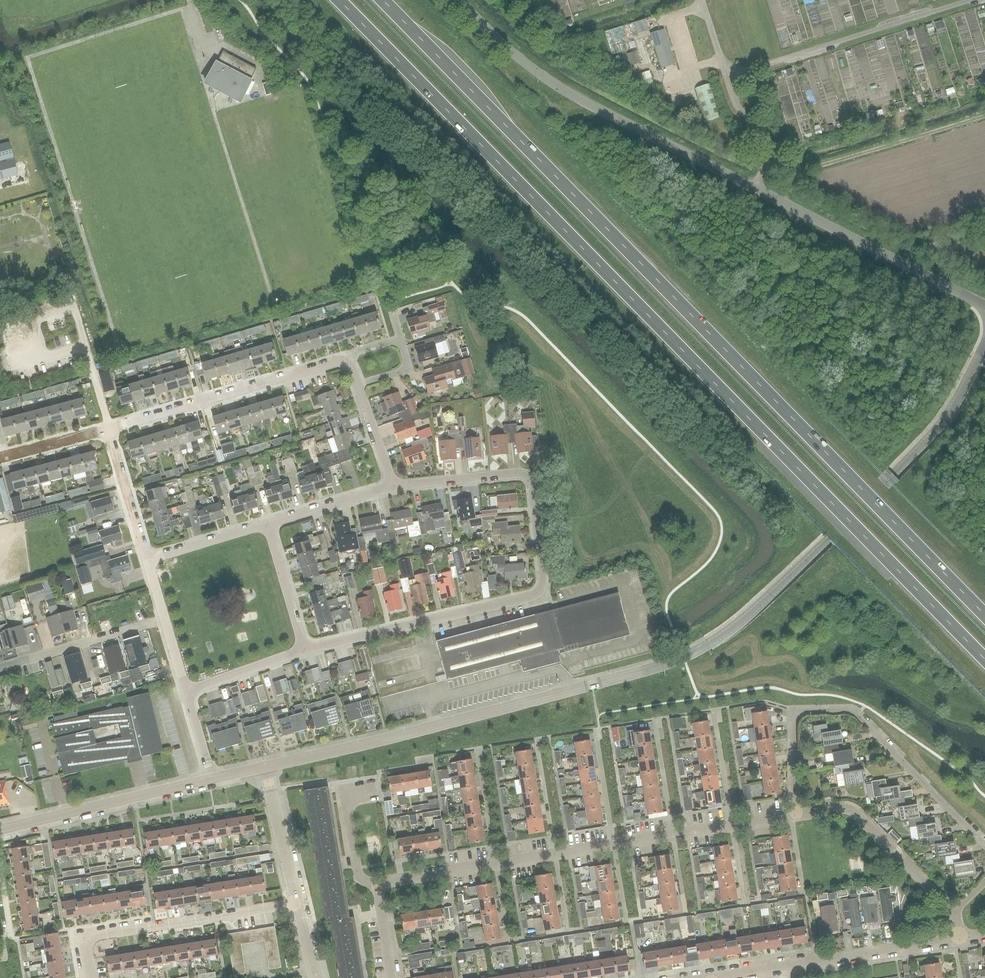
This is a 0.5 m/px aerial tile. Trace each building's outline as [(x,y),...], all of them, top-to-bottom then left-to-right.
[(920,4),(919,0),(850,0),(854,11),(844,13),(845,17),(853,15),(855,23),(920,4)] [(632,35),(648,30),(645,19),(605,32),(612,56),(637,48),(632,35)] [(665,31),(653,34),(661,62),(673,59),(665,31)] [(800,32),(793,33),(794,41),(807,40),(806,34),(800,34),(800,32)] [(873,47),(872,41),(856,44),(858,59),(864,58),(862,49),(873,47)] [(240,101),(256,69),(223,51),(207,83),(240,101)] [(641,62),(638,51),(628,54),(631,65),(641,62)] [(651,78),(641,81),(643,88),(653,85),(651,78)] [(269,81),(263,83),(266,95),(273,93),(269,81)] [(721,117),(710,83),(695,88),(705,121),(721,117)] [(671,95),(666,97),(670,108),(675,106),(671,95)] [(787,102),(782,103),(789,134),(812,129),(806,102),(789,107),(787,102)] [(18,175),(9,142),(0,145),(0,179),(18,175)] [(370,300),(368,294),(359,297),(360,303),(370,300)] [(428,307),(423,308),(425,316),(427,316),(434,313),(446,310),(443,302),(441,294),(433,296),(426,299),(428,307)] [(360,303),(359,297),(349,300),(351,306),(360,303)] [(347,307),(345,301),(336,304),(337,310),(347,307)] [(337,310),(336,304),(326,306),(328,313),(337,310)] [(324,314),(322,308),(312,310),(314,317),(324,314)] [(314,317),(312,310),(303,313),(305,319),(314,317)] [(369,332),(364,316),(359,317),(358,312),(351,314),(353,319),(358,336),(369,332)] [(381,329),(376,312),(364,316),(369,332),(381,329)] [(425,316),(407,321),(410,333),(417,331),(417,333),(425,331),(424,329),(430,327),(429,323),(436,321),(434,313),(427,316),(425,316)] [(301,321),(299,314),(289,317),(291,323),(301,321)] [(291,323),(289,317),(281,320),(282,326),(291,323)] [(353,319),(341,323),(346,339),(358,336),(353,319)] [(346,339),(341,323),(330,326),(335,343),(346,339)] [(265,331),(264,325),(254,327),(256,334),(265,331)] [(335,343),(330,326),(318,330),(323,346),(335,343)] [(256,334),(254,327),(245,330),(247,336),(256,334)] [(323,346),(318,330),(314,331),(313,327),(305,329),(307,333),(311,349),(323,346)] [(311,349),(307,333),(301,335),(300,330),(294,332),(295,336),(300,353),(311,349)] [(242,338),(241,331),(231,334),(233,340),(242,338)] [(233,340),(231,334),(222,337),(224,343),(233,340)] [(426,346),(415,349),(419,361),(425,359),(425,361),(433,358),(432,357),(444,354),(440,343),(446,341),(444,334),(438,336),(424,340),(426,346)] [(300,353),(295,336),(283,340),(288,356),(300,353)] [(220,345),(218,338),(208,341),(210,347),(220,345)] [(210,347),(208,341),(199,344),(201,350),(210,347)] [(265,363),(260,347),(255,348),(253,343),(247,345),(248,350),(253,367),(265,363)] [(277,360),(272,343),(260,347),(265,363),(277,360)] [(248,350),(242,352),(240,346),(235,347),(242,370),(253,367),(248,350)] [(242,370),(235,347),(235,348),(224,352),(225,357),(230,373),(242,370)] [(463,358),(470,356),(467,348),(461,350),(463,358)] [(180,356),(178,350),(169,352),(171,359),(180,356)] [(171,359),(169,352),(160,355),(162,361),(171,359)] [(225,357),(220,358),(219,353),(212,355),(214,360),(219,377),(230,373),(225,357)] [(157,362),(156,356),(146,359),(148,365),(157,362)] [(214,360),(208,362),(207,358),(201,359),(203,363),(202,364),(207,380),(219,377),(214,360)] [(471,358),(451,364),(433,370),(435,377),(424,380),(428,392),(434,390),(434,391),(442,389),(441,387),(453,384),(452,380),(475,373),(471,358)] [(148,365),(146,359),(137,362),(139,368),(148,365)] [(134,369),(133,363),(123,366),(125,372),(134,369)] [(125,372),(123,366),(114,369),(116,375),(125,372)] [(192,385),(187,368),(175,371),(180,388),(192,385)] [(108,370),(99,373),(104,392),(114,389),(109,370),(108,370)] [(180,388),(175,371),(167,374),(166,370),(162,371),(163,375),(168,391),(180,388)] [(168,391),(163,375),(152,378),(157,395),(168,391)] [(79,378),(69,381),(71,387),(81,384),(79,378)] [(157,395),(152,378),(140,382),(145,398),(157,395)] [(145,398),(140,382),(135,383),(134,380),(128,382),(129,385),(134,402),(145,398)] [(129,385),(124,386),(123,382),(115,384),(122,405),(134,402),(129,385)] [(64,383),(55,385),(56,391),(66,389),(64,383)] [(56,391),(55,385),(46,388),(48,394),(56,391)] [(41,390),(32,392),(33,398),(43,396),(41,390)] [(334,391),(332,391),(319,396),(324,410),(337,405),(334,397),(336,397),(334,391)] [(33,398),(32,392),(23,395),(25,401),(33,398)] [(302,399),(300,392),(293,394),(296,401),(302,399)] [(397,392),(385,396),(387,402),(382,404),(385,412),(390,410),(392,416),(403,412),(405,417),(418,412),(413,398),(400,403),(397,392)] [(18,396),(9,399),(10,405),(20,402),(18,396)] [(287,413),(283,396),(271,400),(276,416),(287,413)] [(9,399),(0,402),(2,408),(10,405),(9,399)] [(87,415),(83,399),(71,402),(75,418),(87,415)] [(276,416),(271,400),(259,403),(264,420),(266,426),(271,424),(269,418),(276,416)] [(75,418),(71,402),(59,405),(64,421),(75,418)] [(264,420),(259,403),(248,407),(253,423),(254,429),(261,427),(260,421),(264,420)] [(339,404),(337,405),(324,410),(329,423),(342,419),(339,411),(341,410),(339,404)] [(64,421),(59,405),(48,408),(52,424),(64,421)] [(434,406),(432,412),(438,414),(440,408),(434,406)] [(253,423),(248,407),(236,410),(241,427),(244,435),(250,433),(247,425),(253,423)] [(52,424),(48,408),(36,411),(41,428),(52,424)] [(241,427),(236,410),(225,414),(230,430),(241,427)] [(41,428),(36,411),(25,414),(29,431),(41,428)] [(427,411),(419,413),(421,419),(429,416),(427,411)] [(530,437),(529,432),(529,427),(536,426),(534,411),(522,412),(523,426),(517,426),(517,424),(510,424),(512,443),(518,443),(519,454),(531,452),(531,447),(536,447),(537,445),(537,437),(535,436),(530,437)] [(420,419),(418,413),(418,412),(405,417),(402,418),(404,424),(394,428),(398,439),(404,437),(405,439),(412,436),(411,435),(417,433),(417,432),(414,422),(420,419)] [(29,431),(25,414),(13,417),(17,434),(29,431)] [(230,430),(225,414),(213,417),(218,433),(220,440),(232,436),(230,430)] [(17,434),(13,417),(1,420),(6,437),(17,434)] [(344,418),(342,419),(329,423),(334,437),(346,433),(346,432),(344,425),(346,424),(344,418)] [(203,438),(198,422),(186,425),(191,442),(195,454),(201,452),(198,440),(203,438)] [(512,443),(510,424),(503,425),(504,434),(493,435),(493,442),(492,442),(492,450),(494,449),(495,456),(507,455),(506,444),(512,443)] [(191,442),(186,425),(174,429),(179,445),(181,451),(188,449),(186,443),(191,442)] [(427,437),(432,435),(430,428),(417,432),(417,433),(420,440),(427,437)] [(179,445),(174,429),(163,432),(168,449),(169,453),(174,452),(173,447),(179,445)] [(459,433),(458,431),(458,429),(448,430),(449,434),(448,434),(449,440),(441,440),(442,447),(440,447),(441,455),(442,455),(443,461),(455,460),(454,446),(460,446),(459,433)] [(464,431),(458,431),(459,433),(460,446),(466,445),(468,459),(480,457),(479,451),(481,451),(480,443),(478,443),(478,437),(466,438),(465,431),(464,431)] [(168,449),(163,432),(151,435),(156,452),(168,449)] [(348,432),(346,432),(346,433),(334,437),(339,451),(342,450),(348,448),(351,447),(348,438),(350,438),(348,432)] [(293,441),(291,434),(282,437),(284,443),(293,441)] [(156,452),(151,435),(140,439),(145,455),(156,452)] [(284,443),(282,437),(273,440),(274,446),(284,443)] [(422,446),(429,444),(427,439),(427,437),(420,440),(411,443),(413,449),(402,453),(407,464),(411,463),(412,466),(414,467),(421,465),(421,463),(420,459),(425,457),(422,446)] [(145,455),(140,439),(128,442),(133,459),(145,455)] [(310,448),(307,440),(300,442),(303,450),(310,448)] [(233,441),(220,444),(222,449),(223,454),(227,453),(236,451),(233,441)] [(270,448),(268,441),(259,444),(261,450),(270,448)] [(261,450),(259,444),(250,447),(251,453),(261,450)] [(247,454),(245,448),(236,451),(238,457),(247,454)] [(352,459),(348,449),(348,448),(342,450),(346,461),(352,459)] [(223,454),(222,449),(216,451),(219,462),(225,461),(223,454)] [(346,461),(342,450),(339,451),(337,451),(336,452),(340,463),(346,461)] [(238,457),(236,451),(227,453),(228,460),(238,457)] [(97,469),(93,452),(81,455),(85,472),(87,478),(93,476),(91,470),(97,469)] [(340,463),(336,452),(330,454),(334,466),(340,463)] [(334,466),(330,454),(324,456),(328,468),(334,466)] [(85,472),(81,455),(69,458),(74,475),(85,472)] [(329,473),(329,472),(329,471),(329,472),(328,468),(324,456),(318,458),(320,465),(314,467),(312,464),(307,465),(315,490),(327,487),(327,485),(333,483),(332,483),(332,481),(333,480),(331,474),(329,473)] [(293,457),(287,459),(288,463),(292,475),(297,474),(298,473),(297,473),(293,457)] [(74,475),(69,458),(58,461),(62,478),(74,475)] [(288,463),(287,459),(281,461),(286,477),(292,475),(288,463)] [(208,466),(206,460),(197,462),(199,469),(208,466)] [(62,478),(58,461),(46,465),(50,481),(62,478)] [(199,469),(197,462),(188,465),(190,471),(199,469)] [(258,485),(252,467),(251,463),(246,465),(247,469),(252,487),(253,486),(253,487),(258,485)] [(50,481),(46,465),(34,468),(39,484),(50,481)] [(264,484),(260,471),(258,465),(252,467),(258,485),(264,484)] [(303,471),(297,473),(298,473),(297,474),(303,494),(315,490),(307,465),(302,467),(303,471)] [(185,472),(183,466),(174,469),(176,475),(185,472)] [(39,484),(34,468),(23,471),(27,487),(39,484)] [(176,475),(174,469),(165,472),(167,478),(176,475)] [(27,487),(23,471),(11,474),(15,490),(27,487)] [(160,473),(151,476),(153,482),(162,479),(160,473)] [(224,474),(218,476),(224,496),(230,494),(224,474)] [(281,501),(275,481),(273,475),(268,477),(267,477),(270,488),(264,490),(269,504),(281,501)] [(153,482),(151,476),(142,479),(144,485),(153,482)] [(224,496),(218,476),(212,477),(218,497),(224,496)] [(105,489),(102,478),(88,482),(91,492),(105,489)] [(166,488),(179,484),(177,479),(165,482),(166,488)] [(289,482),(282,484),(281,479),(275,481),(281,501),(293,497),(289,482)] [(259,507),(255,492),(253,487),(253,486),(252,487),(247,488),(246,484),(239,486),(240,490),(247,511),(259,507)] [(88,493),(87,486),(77,489),(79,495),(88,493)] [(165,486),(161,488),(146,492),(149,503),(168,498),(168,497),(165,486)] [(190,486),(184,488),(186,492),(188,501),(190,508),(196,506),(190,486)] [(79,495),(77,489),(68,491),(70,497),(79,495)] [(247,511),(240,490),(234,492),(236,498),(230,500),(235,514),(247,511)] [(65,499),(63,492),(54,495),(56,501),(65,499)] [(499,510),(518,508),(516,494),(497,496),(499,510)] [(56,501),(54,495),(45,497),(47,504),(56,501)] [(32,507),(31,501),(22,503),(20,497),(12,499),(15,512),(23,510),(32,507)] [(74,501),(76,507),(88,503),(88,505),(86,506),(90,519),(96,517),(96,516),(113,511),(109,497),(89,503),(87,497),(74,501)] [(167,510),(167,509),(166,505),(171,503),(169,497),(168,497),(168,498),(149,503),(152,514),(167,510)] [(221,503),(215,504),(212,497),(206,499),(213,521),(225,517),(221,503)] [(42,505),(40,498),(31,501),(32,507),(42,505)] [(471,528),(482,525),(481,515),(475,516),(471,498),(453,501),(455,510),(459,509),(461,520),(469,519),(471,528)] [(213,521),(206,499),(199,501),(202,508),(196,510),(201,525),(213,521)] [(186,504),(178,507),(181,515),(188,513),(186,504)] [(447,532),(453,531),(449,513),(443,514),(441,504),(422,507),(425,520),(425,522),(427,531),(435,529),(433,520),(444,518),(447,532)] [(170,521),(169,516),(173,515),(171,508),(167,509),(167,510),(152,514),(156,526),(170,521)] [(498,516),(497,509),(481,511),(482,518),(495,516),(498,516)] [(421,535),(418,521),(413,523),(410,510),(391,513),(393,527),(394,528),(407,526),(410,537),(421,535)] [(170,521),(156,526),(159,537),(174,532),(172,526),(184,523),(186,529),(193,527),(189,516),(170,521)] [(388,531),(388,528),(382,529),(379,516),(360,520),(363,534),(376,532),(378,543),(390,541),(388,531)] [(488,523),(495,523),(495,516),(482,518),(483,530),(489,529),(488,523)] [(79,531),(76,520),(66,523),(69,534),(79,531)] [(425,522),(425,520),(418,521),(421,535),(428,534),(427,531),(425,522)] [(338,544),(339,544),(340,552),(346,551),(346,553),(348,554),(353,553),(354,552),(353,549),(360,548),(357,538),(352,539),(349,522),(334,524),(338,544)] [(502,543),(521,541),(520,526),(508,527),(507,522),(493,523),(494,535),(501,534),(502,543)] [(102,538),(104,545),(115,542),(116,547),(123,545),(121,540),(122,540),(118,526),(98,532),(96,526),(87,529),(89,536),(95,534),(96,539),(102,538)] [(394,530),(388,531),(390,541),(391,544),(397,543),(394,530)] [(294,545),(298,557),(313,553),(312,552),(311,546),(316,544),(313,534),(301,538),(302,543),(294,545)] [(322,549),(328,548),(324,534),(318,536),(322,549)] [(99,558),(105,556),(102,545),(75,553),(79,565),(99,558)] [(332,563),(337,561),(334,550),(328,552),(332,563)] [(316,564),(314,558),(317,557),(316,551),(312,552),(313,553),(298,557),(301,568),(316,564)] [(464,568),(461,552),(453,554),(457,570),(464,568)] [(104,568),(104,571),(106,575),(112,574),(113,575),(111,576),(113,583),(122,581),(120,574),(131,570),(127,556),(111,560),(109,555),(99,558),(102,569),(104,568)] [(506,580),(525,578),(523,564),(505,565),(504,555),(492,556),(493,565),(499,564),(499,572),(505,572),(506,580)] [(402,579),(414,576),(410,559),(398,562),(402,579)] [(319,576),(318,570),(323,568),(322,562),(316,564),(301,568),(305,580),(319,576)] [(93,582),(89,565),(81,567),(76,569),(81,585),(93,582)] [(340,567),(341,574),(348,572),(346,565),(340,567)] [(471,573),(464,574),(465,581),(468,593),(482,590),(480,584),(485,583),(482,568),(479,569),(478,565),(470,567),(471,573)] [(387,583),(383,567),(371,570),(373,576),(374,583),(375,586),(387,583)] [(325,574),(323,574),(325,581),(342,576),(340,570),(325,575),(325,574)] [(444,579),(436,581),(441,599),(455,596),(450,578),(452,577),(451,571),(443,573),(444,579)] [(428,602),(424,585),(431,583),(428,572),(414,575),(415,579),(409,581),(410,587),(414,605),(428,602)] [(488,576),(489,590),(497,589),(495,575),(488,576)] [(344,583),(342,576),(325,581),(328,588),(309,594),(312,605),(327,601),(325,596),(330,594),(331,593),(330,589),(341,586),(341,584),(344,583)] [(351,576),(344,578),(347,588),(354,586),(351,576)] [(75,592),(71,579),(66,580),(65,577),(61,578),(62,582),(66,595),(75,592)] [(49,580),(42,583),(46,596),(47,600),(54,598),(49,580)] [(46,596),(42,583),(26,587),(30,601),(46,596)] [(392,591),(384,593),(389,611),(403,608),(398,590),(400,590),(399,584),(390,585),(392,591)] [(373,596),(372,590),(364,592),(365,597),(357,599),(362,618),(376,614),(371,596),(373,596)] [(557,650),(629,631),(618,592),(436,641),(447,680),(520,660),(523,672),(560,662),(557,650)] [(16,608),(12,595),(2,597),(6,611),(16,608)] [(348,595),(327,601),(312,605),(315,617),(330,612),(329,607),(335,605),(335,607),(341,605),(340,602),(349,600),(348,595)] [(49,607),(56,605),(54,598),(47,600),(46,600),(49,607)] [(334,624),(332,617),(343,613),(345,620),(351,618),(347,608),(330,613),(330,612),(315,617),(319,628),(334,624)] [(78,629),(72,611),(59,614),(65,633),(78,629)] [(65,633),(59,614),(46,618),(52,637),(65,633)] [(9,629),(8,623),(0,626),(0,644),(2,652),(15,648),(9,629)] [(22,625),(9,629),(15,648),(28,644),(22,625)] [(138,635),(123,640),(131,665),(145,660),(138,635)] [(119,644),(104,648),(111,673),(127,668),(119,644)] [(73,654),(65,656),(72,683),(87,679),(82,661),(76,663),(73,654)] [(94,657),(95,667),(107,665),(106,656),(94,657)] [(151,660),(149,664),(151,671),(157,669),(159,668),(157,661),(157,659),(151,660)] [(351,659),(345,661),(349,675),(355,673),(351,659)] [(52,661),(45,663),(53,687),(66,683),(62,668),(55,670),(52,661)] [(349,675),(345,661),(338,663),(342,677),(349,675)] [(150,671),(149,665),(139,668),(140,673),(150,671)] [(318,667),(312,669),(316,683),(322,681),(318,667)] [(316,683),(312,669),(305,671),(309,684),(316,683)] [(331,678),(329,670),(322,672),(324,680),(331,678)] [(132,683),(130,676),(131,676),(130,671),(119,674),(123,685),(132,683)] [(112,682),(110,676),(100,679),(102,685),(112,682)] [(287,678),(280,680),(284,694),(290,692),(287,678)] [(284,694),(280,680),(273,682),(277,696),(284,694)] [(92,687),(91,682),(81,685),(83,690),(92,687)] [(255,687),(260,703),(266,701),(262,685),(255,687)] [(75,698),(71,688),(64,690),(65,695),(67,701),(75,698)] [(369,699),(371,699),(369,689),(361,692),(362,695),(355,697),(362,718),(374,715),(369,699)] [(64,696),(62,690),(52,693),(54,699),(59,697),(64,696)] [(255,690),(248,692),(252,705),(258,703),(255,690)] [(252,705),(248,692),(241,694),(245,707),(252,705)] [(149,693),(127,698),(129,705),(51,724),(64,775),(163,751),(149,693)] [(96,700),(95,697),(94,694),(83,698),(84,701),(84,703),(96,700)] [(64,696),(59,697),(61,704),(67,702),(67,701),(65,695),(64,696)] [(235,697),(237,705),(243,703),(241,695),(235,697)] [(362,718),(355,697),(349,699),(348,696),(340,698),(343,707),(345,707),(349,722),(362,718)] [(338,706),(335,697),(321,701),(328,726),(341,722),(336,706),(338,706)] [(223,701),(216,703),(220,716),(227,714),(223,701)] [(328,726),(321,701),(307,705),(310,714),(311,714),(316,729),(328,726)] [(220,716),(216,703),(209,705),(213,718),(220,716)] [(305,713),(302,704),(294,706),(295,709),(289,712),(295,733),(308,729),(303,714),(305,713)] [(754,727),(770,725),(768,711),(762,712),(761,706),(745,709),(747,721),(753,720),(754,727)] [(295,733),(289,712),(282,713),(282,710),(274,712),(276,721),(278,721),(283,736),(295,733)] [(269,711),(261,713),(261,714),(255,716),(262,740),(274,736),(270,721),(272,720),(269,711)] [(262,740),(255,716),(249,717),(248,717),(240,719),(243,728),(245,728),(250,743),(262,740)] [(679,717),(672,718),(673,725),(674,726),(682,725),(681,717),(679,717)] [(239,727),(236,718),(228,720),(228,721),(222,723),(229,747),(241,743),(237,728),(239,727)] [(24,730),(38,727),(36,719),(22,723),(24,730)] [(711,734),(708,721),(693,723),(695,737),(711,734)] [(229,747),(222,723),(216,725),(215,724),(207,726),(210,736),(212,735),(217,750),(229,747)] [(843,743),(841,730),(828,732),(827,724),(813,726),(816,742),(823,740),(823,746),(824,746),(838,744),(843,743)] [(772,738),(770,725),(754,727),(756,741),(772,738)] [(652,744),(650,730),(635,733),(634,729),(627,731),(629,741),(635,740),(636,747),(652,744)] [(713,748),(711,734),(695,737),(697,751),(713,748)] [(774,752),(772,738),(756,741),(759,754),(774,752)] [(593,754),(590,740),(575,743),(577,756),(593,754)] [(801,740),(801,750),(810,750),(810,745),(804,740),(801,740)] [(654,758),(652,744),(636,747),(638,760),(654,758)] [(854,763),(851,750),(839,752),(838,744),(824,746),(827,761),(833,760),(834,766),(835,766),(849,764),(854,763)] [(715,762),(713,748),(697,751),(693,752),(694,757),(698,756),(699,764),(715,762)] [(534,764),(531,750),(516,752),(518,766),(534,764)] [(776,765),(774,752),(759,754),(761,768),(776,765)] [(595,767),(593,754),(577,756),(579,770),(595,767)] [(27,756),(18,758),(20,765),(29,762),(27,756)] [(656,771),(654,758),(638,760),(632,762),(633,768),(639,767),(641,774),(656,771)] [(474,773),(472,759),(456,762),(457,762),(450,763),(451,770),(458,769),(459,776),(474,773)] [(717,775),(715,762),(699,764),(694,765),(695,771),(700,770),(702,778),(717,775)] [(536,777),(534,764),(518,766),(512,767),(513,773),(519,772),(520,780),(536,777)] [(862,769),(850,771),(849,764),(835,766),(836,774),(843,773),(845,786),(865,783),(862,769)] [(21,767),(23,777),(32,775),(30,765),(21,767)] [(779,779),(776,765),(761,768),(763,781),(779,779)] [(597,781),(595,767),(579,770),(573,771),(574,777),(580,776),(581,783),(597,781)] [(432,786),(429,770),(415,772),(418,788),(419,793),(425,792),(424,787),(432,786)] [(659,785),(656,771),(641,774),(643,787),(659,785)] [(418,788),(415,772),(402,775),(404,790),(418,788)] [(477,787),(474,773),(459,776),(454,777),(454,782),(460,782),(461,789),(477,787)] [(404,790),(402,775),(388,777),(390,793),(404,790)] [(720,789),(717,775),(702,778),(704,791),(720,789)] [(538,791),(536,777),(520,780),(522,793),(538,791)] [(781,793),(779,779),(763,781),(765,795),(781,793)] [(871,781),(873,790),(874,798),(881,797),(882,802),(890,801),(890,800),(901,798),(899,785),(887,787),(885,779),(871,781)] [(5,780),(0,781),(0,806),(9,805),(5,780)] [(599,794),(597,781),(581,783),(584,797),(599,794)] [(747,784),(742,785),(745,801),(752,799),(750,784),(747,784)] [(661,798),(659,785),(643,787),(636,788),(637,794),(644,793),(645,801),(661,798)] [(346,895),(329,787),(304,791),(326,922),(330,922),(339,977),(364,977),(354,917),(350,918),(346,895)] [(479,800),(477,787),(461,789),(454,791),(455,797),(462,796),(463,803),(479,800)] [(722,802),(720,789),(704,791),(706,805),(722,802)] [(540,804),(538,791),(522,793),(525,807),(540,804)] [(602,808),(599,794),(584,797),(586,811),(602,808)] [(693,810),(691,797),(689,797),(688,794),(683,795),(686,811),(693,810)] [(439,807),(438,798),(428,800),(429,804),(420,805),(421,810),(439,807)] [(663,812),(661,798),(645,801),(647,815),(663,812)] [(904,798),(901,798),(890,800),(890,801),(891,809),(898,808),(900,821),(908,819),(919,817),(917,804),(905,806),(904,798)] [(481,814),(479,800),(463,803),(465,816),(481,814)] [(402,813),(401,808),(394,809),(393,802),(386,803),(388,815),(402,813)] [(635,819),(633,806),(630,807),(629,803),(624,804),(627,821),(635,819)] [(543,818),(540,804),(525,807),(527,820),(543,818)] [(588,824),(604,822),(602,808),(586,811),(577,812),(578,818),(587,817),(588,824)] [(571,817),(570,813),(565,814),(568,830),(575,829),(573,816),(571,817)] [(245,814),(239,815),(242,833),(256,831),(253,815),(245,816),(245,814)] [(483,827),(481,814),(465,816),(460,817),(461,823),(466,822),(468,830),(483,827)] [(242,833),(239,815),(239,817),(232,819),(231,816),(226,817),(229,835),(242,833)] [(229,835),(226,817),(225,817),(226,820),(218,821),(218,818),(212,819),(215,837),(229,835)] [(922,817),(919,817),(908,819),(910,827),(917,826),(919,839),(927,838),(938,836),(936,823),(923,825),(922,817)] [(545,832),(543,818),(527,820),(529,834),(545,832)] [(215,837),(212,819),(212,822),(205,823),(204,820),(199,821),(201,839),(215,837)] [(201,839),(199,821),(198,821),(199,824),(191,825),(191,822),(185,823),(188,842),(201,839)] [(188,842),(185,823),(185,826),(178,827),(177,825),(171,826),(174,844),(188,842)] [(174,844),(171,826),(172,828),(164,830),(164,827),(158,828),(161,846),(174,844)] [(125,827),(120,828),(123,846),(136,844),(134,829),(126,830),(125,827)] [(442,848),(439,832),(438,827),(431,828),(432,833),(425,835),(428,850),(442,848)] [(485,841),(483,827),(468,830),(470,844),(485,841)] [(123,846),(120,828),(119,828),(120,831),(112,832),(112,829),(106,830),(109,849),(123,846)] [(161,846),(158,828),(158,831),(151,832),(150,829),(144,830),(147,848),(161,846)] [(425,835),(424,829),(418,830),(419,836),(412,837),(414,853),(428,850),(425,835)] [(109,849),(106,830),(106,833),(99,834),(98,832),(92,832),(95,851),(109,849)] [(95,851),(92,832),(92,833),(93,835),(85,836),(85,834),(79,835),(82,853),(95,851)] [(412,837),(412,833),(405,834),(406,838),(398,839),(400,855),(414,853),(412,837)] [(82,853),(79,835),(79,837),(72,839),(71,836),(65,837),(68,855),(82,853)] [(788,835),(772,838),(774,851),(790,849),(788,835)] [(902,839),(897,835),(893,839),(897,843),(902,839)] [(941,835),(938,836),(927,838),(928,846),(935,845),(937,858),(945,857),(945,856),(956,854),(954,841),(942,843),(941,835)] [(68,855),(65,837),(66,840),(58,841),(58,838),(52,839),(55,857),(68,855)] [(42,844),(44,858),(50,857),(48,843),(42,844)] [(35,845),(36,852),(43,851),(41,844),(35,845)] [(258,845),(245,847),(246,853),(259,851),(258,845)] [(729,845),(713,847),(715,861),(731,859),(729,845)] [(33,853),(28,854),(27,846),(11,849),(13,857),(10,857),(11,863),(29,860),(29,859),(34,858),(33,853)] [(246,853),(245,847),(234,848),(235,855),(246,853)] [(792,862),(790,849),(774,851),(777,865),(792,862)] [(672,868),(670,854),(649,858),(650,864),(655,864),(656,871),(672,868)] [(758,854),(754,855),(755,863),(760,862),(763,862),(762,854),(758,854)] [(959,854),(956,854),(945,856),(945,857),(947,865),(953,864),(956,877),(975,873),(973,860),(960,862),(959,854)] [(260,855),(249,857),(250,863),(261,861),(260,855)] [(733,872),(731,859),(715,861),(718,875),(733,872)] [(31,874),(29,860),(11,863),(14,863),(15,870),(12,871),(13,877),(31,874)] [(795,876),(792,862),(777,865),(772,866),(773,872),(778,871),(779,878),(795,876)] [(611,864),(610,864),(589,868),(590,876),(596,875),(597,880),(613,878),(611,864)] [(763,881),(762,874),(765,874),(764,867),(756,868),(758,882),(763,881)] [(266,894),(263,876),(262,868),(256,869),(257,877),(249,878),(252,894),(260,892),(260,895),(266,894)] [(674,882),(672,868),(656,871),(659,884),(674,882)] [(735,886),(733,872),(718,875),(713,875),(714,881),(718,881),(720,888),(735,886)] [(37,881),(33,881),(31,874),(13,877),(16,876),(17,884),(14,884),(15,890),(34,887),(38,887),(37,881)] [(554,887),(552,874),(536,876),(538,890),(554,887)] [(797,890),(795,876),(779,878),(781,892),(797,890)] [(706,890),(704,877),(697,878),(699,892),(706,890)] [(252,894),(249,878),(236,880),(238,896),(239,896),(246,894),(246,897),(253,896),(252,894)] [(615,891),(613,878),(597,880),(599,894),(615,891)] [(238,896),(236,880),(222,882),(225,898),(233,897),(233,899),(239,898),(239,896),(238,896)] [(902,880),(896,881),(897,892),(898,896),(904,895),(902,880)] [(889,882),(891,893),(897,892),(896,881),(889,882)] [(225,898),(222,882),(209,885),(211,900),(212,900),(219,899),(219,902),(226,901),(225,898)] [(677,895),(674,882),(659,884),(661,898),(677,895)] [(198,902),(195,887),(195,883),(188,884),(189,888),(182,889),(184,904),(185,904),(192,903),(192,906),(199,905),(198,902)] [(495,897),(492,883),(477,886),(468,888),(469,894),(479,892),(480,900),(495,897)] [(146,907),(144,889),(143,884),(136,885),(137,890),(130,891),(132,907),(140,906),(140,908),(146,907)] [(211,900),(209,885),(195,887),(198,902),(205,901),(206,904),(212,903),(212,900),(211,900)] [(738,899),(735,886),(720,888),(720,890),(715,891),(717,901),(722,900),(722,902),(738,899)] [(856,888),(857,894),(868,893),(867,886),(856,888)] [(39,894),(35,895),(34,887),(15,890),(18,890),(19,897),(17,898),(18,904),(36,901),(40,900),(39,894)] [(556,901),(554,887),(538,890),(541,904),(556,901)] [(878,890),(883,918),(895,916),(890,888),(878,890)] [(184,904),(182,889),(168,891),(171,907),(178,905),(179,908),(185,907),(185,904),(184,904)] [(132,907),(130,891),(116,894),(119,909),(126,908),(127,911),(133,910),(132,907)] [(171,907),(168,891),(154,893),(157,909),(165,908),(165,910),(171,909),(171,907)] [(617,905),(615,891),(599,894),(592,895),(593,901),(600,900),(602,907),(617,905)] [(89,898),(88,893),(82,894),(82,899),(76,900),(78,916),(86,914),(86,917),(92,916),(92,913),(89,898)] [(119,909),(116,894),(103,896),(105,911),(113,910),(113,913),(119,912),(119,909)] [(677,895),(662,898),(664,911),(679,909),(677,895)] [(105,911),(103,896),(89,898),(92,913),(99,912),(100,915),(106,914),(105,911)] [(78,916),(76,900),(75,900),(75,897),(69,898),(70,901),(62,902),(64,918),(72,917),(73,919),(79,918),(78,916)] [(497,911),(495,897),(480,900),(471,901),(472,908),(481,907),(482,913),(497,911)] [(861,898),(866,925),(873,924),(868,897),(861,898)] [(847,901),(852,927),(861,926),(857,899),(847,901)] [(38,914),(36,901),(18,904),(20,904),(22,911),(19,911),(20,917),(38,914)] [(558,914),(556,901),(541,904),(533,905),(534,911),(542,910),(543,917),(558,914)] [(619,919),(617,905),(602,907),(602,908),(597,909),(598,914),(603,914),(604,921),(619,919)] [(454,919),(452,906),(445,908),(447,920),(454,919)] [(821,909),(825,932),(839,930),(835,906),(821,909)] [(445,923),(442,908),(428,910),(431,926),(432,930),(438,929),(437,925),(445,923)] [(431,926),(428,910),(415,912),(417,928),(418,928),(419,932),(425,931),(424,927),(431,926)] [(499,924),(497,911),(482,913),(476,914),(477,920),(483,919),(484,927),(499,924)] [(417,928),(415,912),(401,914),(404,930),(405,930),(405,934),(411,933),(410,929),(417,928)] [(43,921),(39,921),(38,914),(20,917),(20,918),(23,917),(24,924),(21,925),(22,931),(44,927),(43,921)] [(561,928),(558,914),(543,917),(545,931),(561,928)] [(684,921),(687,921),(687,916),(678,917),(679,922),(680,926),(685,925),(684,921)] [(645,938),(643,928),(643,924),(643,923),(635,925),(637,939),(645,938)] [(501,938),(499,924),(484,927),(486,940),(501,938)] [(807,942),(805,927),(791,929),(793,944),(807,942)] [(739,953),(737,938),(735,929),(730,930),(731,939),(724,940),(723,940),(726,955),(739,953)] [(793,944),(791,929),(778,931),(780,946),(793,944)] [(764,933),(763,930),(757,931),(758,934),(750,936),(753,951),(766,949),(764,933)] [(778,931),(764,933),(766,949),(780,946),(778,931)] [(753,951),(750,936),(750,932),(744,933),(745,936),(737,938),(739,953),(753,951)] [(44,935),(46,949),(60,946),(58,933),(44,935)] [(723,940),(724,940),(723,935),(717,936),(718,941),(710,942),(712,957),(726,955),(723,940)] [(207,937),(201,938),(204,957),(218,954),(215,939),(207,940),(207,937)] [(204,957),(201,938),(201,941),(194,942),(193,940),(188,941),(191,959),(204,957)] [(450,940),(451,944),(451,947),(459,945),(457,938),(457,939),(450,940)] [(449,946),(448,945),(448,940),(439,942),(440,947),(441,950),(449,949),(449,946)] [(191,959),(188,941),(187,941),(188,943),(180,945),(180,942),(174,943),(177,961),(191,959)] [(683,947),(683,946),(683,942),(676,943),(677,947),(669,949),(672,964),(685,962),(683,947)] [(712,957),(710,942),(696,944),(699,959),(712,957)] [(177,961),(174,943),(174,946),(167,947),(166,944),(160,945),(163,963),(164,967),(170,966),(169,962),(177,961)] [(424,950),(423,943),(406,946),(407,952),(424,950)] [(699,959),(696,944),(683,946),(683,947),(685,962),(699,959)] [(163,963),(160,945),(161,948),(153,949),(153,946),(147,947),(150,965),(163,963)] [(508,955),(507,950),(510,950),(509,945),(501,946),(502,956),(508,955)] [(63,960),(60,946),(46,949),(48,962),(63,960)] [(502,956),(501,946),(492,948),(493,953),(501,951),(502,954),(502,956)] [(150,965),(147,947),(147,950),(140,951),(139,948),(133,949),(136,968),(150,965)] [(136,968),(133,949),(133,952),(126,953),(126,951),(120,952),(123,970),(136,968)] [(672,964),(669,949),(656,951),(658,966),(672,964)] [(658,966),(656,951),(642,953),(644,968),(658,966)] [(123,970),(120,952),(119,952),(120,954),(113,956),(112,953),(106,954),(109,972),(123,970)] [(420,967),(419,960),(426,959),(425,953),(408,956),(410,968),(420,967)] [(970,972),(967,953),(962,954),(965,973),(970,972)] [(630,971),(627,956),(614,958),(616,973),(630,971)] [(587,962),(586,958),(580,959),(580,963),(573,964),(575,977),(585,977),(589,977),(587,962)] [(616,973),(614,958),(600,960),(602,975),(616,973)] [(65,974),(63,960),(48,962),(50,976),(65,974)] [(602,975),(600,960),(587,962),(589,977),(602,975)] [(940,963),(920,966),(921,973),(925,972),(926,977),(934,977),(942,977),(940,963)] [(546,969),(545,964),(540,965),(540,970),(532,971),(534,977),(547,977),(546,969)] [(573,964),(560,967),(561,977),(575,977),(573,964)] [(546,969),(547,977),(561,977),(560,967),(546,969)]
